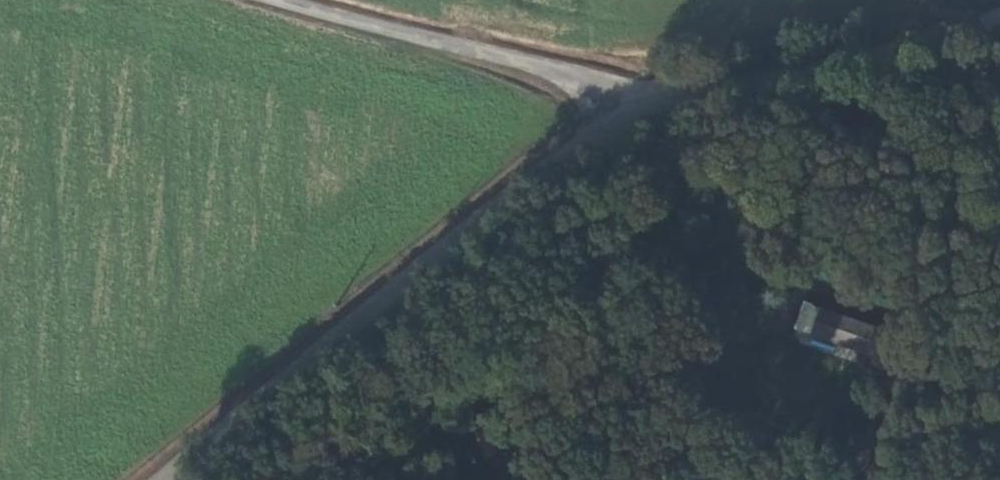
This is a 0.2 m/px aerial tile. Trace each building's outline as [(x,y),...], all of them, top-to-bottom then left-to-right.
[(895,315),(821,289),(811,315),(886,342),(895,315)]
